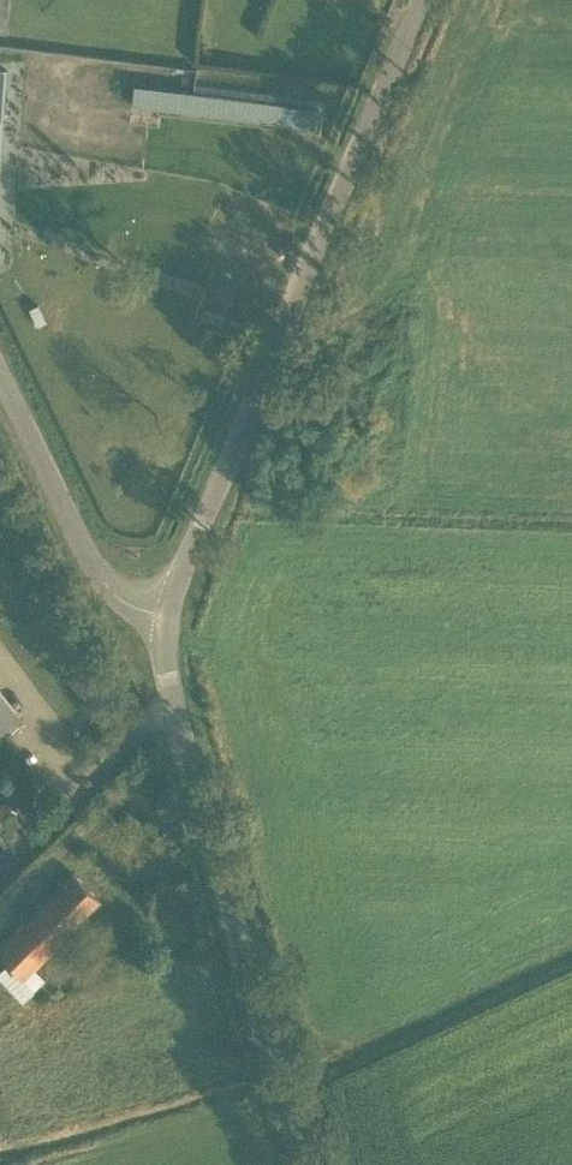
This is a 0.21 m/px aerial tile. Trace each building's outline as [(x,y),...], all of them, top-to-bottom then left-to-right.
[(16,713),(0,692),(0,725),(16,713)] [(100,900),(74,872),(0,945),(0,955),(7,962),(0,968),(0,977),(22,1001),(45,977),(34,966),(100,900)]
